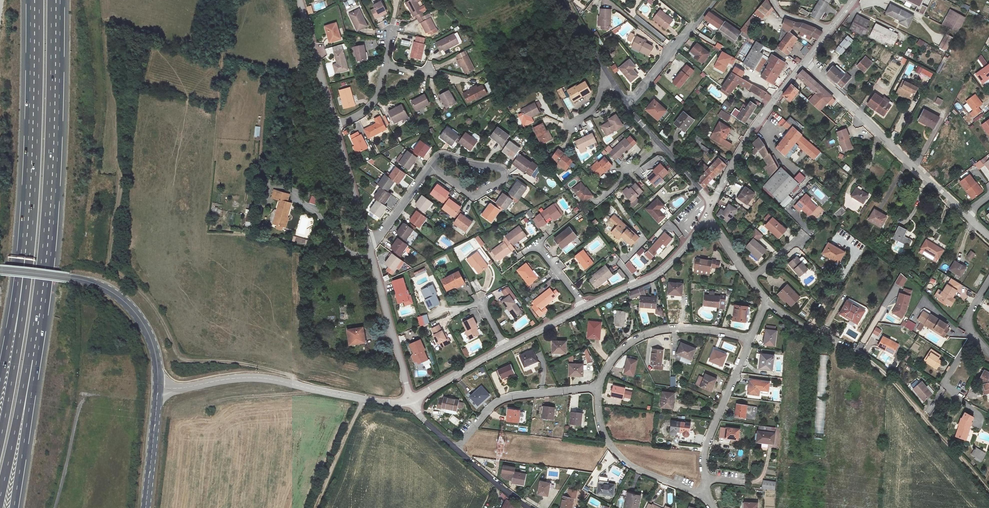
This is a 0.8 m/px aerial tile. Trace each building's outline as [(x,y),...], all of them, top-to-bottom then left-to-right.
[(407,2),(411,9),(410,10),(414,17),(416,16),(418,19),(424,15),(427,14),(426,11),(423,12),(417,2),(421,0),(410,0),(407,2)] [(758,9),(765,15),(771,7),(770,5),(768,0),(765,0),(758,9)] [(811,15),(819,20),(828,4),(822,0),(821,0),(811,15)] [(381,1),(374,6),(375,9),(371,11),(375,18),(380,16),(379,15),(386,11),(381,1)] [(896,8),(891,5),(887,13),(892,15),(896,8)] [(913,16),(896,8),(892,15),(902,20),(901,22),(908,26),(913,16)] [(611,10),(601,9),(600,17),(600,25),(601,25),(609,26),(610,26),(611,10)] [(758,9),(755,13),(763,19),(766,15),(765,15),(758,9)] [(359,10),(351,13),(355,22),(354,23),(357,31),(367,26),(359,10)] [(660,10),(653,19),(666,29),(672,22),(666,17),(667,16),(660,10)] [(950,10),(942,25),(957,32),(965,18),(950,10)] [(616,12),(614,13),(622,20),(622,23),(623,24),(628,21),(619,14),(616,12)] [(709,12),(704,19),(719,29),(724,23),(709,12)] [(421,23),(426,33),(428,32),(436,28),(430,18),(430,17),(429,14),(428,14),(421,17),(423,21),(421,23)] [(636,15),(634,18),(664,41),(666,39),(636,15)] [(752,15),(745,24),(750,28),(757,19),(752,15)] [(857,15),(849,30),(864,38),(868,30),(866,29),(870,21),(857,15)] [(782,27),(783,28),(789,32),(792,28),(800,31),(810,35),(818,39),(820,36),(822,32),(814,28),(803,24),(796,23),(785,19),(782,27)] [(724,23),(719,29),(736,40),(740,34),(747,39),(749,36),(742,31),(741,32),(725,22),(724,23)] [(336,23),(327,26),(329,33),(327,34),(330,43),(341,39),(336,23)] [(898,35),(876,25),(871,36),(883,43),(885,39),(893,44),(898,35)] [(783,28),(779,40),(782,42),(778,47),(786,54),(788,54),(792,49),(790,48),(798,39),(789,32),(783,28)] [(719,29),(718,31),(734,43),(736,40),(719,29)] [(454,34),(436,43),(440,51),(443,49),(444,51),(459,43),(454,34)] [(854,41),(848,35),(835,50),(841,55),(854,41)] [(946,35),(940,47),(946,50),(952,38),(946,35)] [(414,42),(411,57),(421,60),(424,44),(423,44),(425,38),(417,36),(416,42),(414,42)] [(637,37),(633,45),(642,49),(641,51),(648,55),(653,47),(645,43),(646,41),(637,37)] [(745,53),(751,45),(747,42),(741,50),(745,53)] [(756,42),(743,64),(754,70),(763,55),(758,52),(762,45),(756,42)] [(697,43),(689,53),(702,63),(710,54),(697,43)] [(364,45),(355,47),(357,61),(367,59),(364,45)] [(776,46),(775,50),(783,57),(786,54),(778,47),(776,46)] [(805,47),(801,52),(805,55),(809,50),(805,47)] [(335,52),(334,52),(337,64),(333,65),(336,73),(348,70),(343,50),(335,52)] [(465,51),(456,55),(458,60),(459,60),(462,66),(466,74),(474,69),(465,51)] [(767,57),(763,55),(754,70),(758,72),(767,57)] [(981,55),(976,58),(982,67),(987,63),(981,55)] [(785,64),(772,56),(768,62),(770,63),(766,69),(763,67),(759,73),(761,73),(761,77),(762,77),(761,78),(772,85),(785,64)] [(863,60),(870,66),(873,63),(866,57),(863,60)] [(629,60),(621,67),(626,74),(625,75),(631,82),(638,76),(632,69),(635,67),(629,60)] [(857,66),(864,72),(870,66),(863,60),(857,66)] [(946,62),(942,60),(936,72),(940,74),(946,62)] [(615,64),(610,67),(615,74),(619,71),(615,64)] [(836,65),(834,67),(843,75),(846,73),(836,65)] [(976,74),(981,81),(988,77),(988,78),(988,65),(976,74)] [(687,66),(673,83),(679,88),(694,71),(687,66)] [(837,83),(843,75),(834,67),(833,66),(827,74),(837,83)] [(736,68),(732,73),(744,80),(745,78),(742,76),(745,73),(736,68)] [(815,95),(813,97),(810,101),(809,101),(810,101),(814,97),(817,94),(822,88),(803,70),(797,76),(815,92),(813,94),(815,95)] [(744,80),(732,73),(722,88),(730,94),(738,83),(764,99),(767,93),(755,87),(744,80)] [(837,83),(842,88),(851,78),(846,73),(843,75),(837,83)] [(758,75),(755,81),(757,82),(769,90),(772,85),(761,78),(762,77),(761,77),(758,75)] [(903,80),(896,93),(911,101),(918,88),(903,80)] [(489,93),(493,91),(489,82),(484,84),(489,93)] [(578,99),(591,92),(585,82),(577,87),(577,86),(568,91),(573,99),(577,97),(578,99)] [(769,90),(757,82),(755,87),(767,93),(769,90)] [(792,84),(783,95),(790,101),(799,91),(792,84)] [(477,87),(463,94),(468,103),(476,98),(476,100),(487,94),(483,85),(478,88),(477,87)] [(350,87),(340,90),(344,108),(355,105),(350,87)] [(822,88),(817,94),(827,103),(828,103),(831,106),(835,101),(832,98),(833,97),(822,88)] [(449,90),(439,95),(444,104),(445,103),(448,108),(456,103),(449,90)] [(827,103),(817,94),(814,97),(824,106),(827,103)] [(883,99),(875,94),(867,105),(875,110),(876,108),(885,114),(891,106),(888,104),(882,100),(883,99)] [(429,104),(425,95),(411,101),(416,111),(429,104)] [(978,107),(982,104),(975,95),(966,101),(974,111),(970,113),(973,117),(981,111),(978,107)] [(820,111),(824,106),(814,97),(810,101),(820,111)] [(940,106),(943,100),(937,97),(934,103),(940,106)] [(654,100),(646,110),(658,120),(665,111),(657,104),(658,103),(655,101),(654,100)] [(656,100),(655,101),(658,103),(657,104),(665,111),(667,110),(656,100)] [(539,102),(521,110),(526,119),(532,116),(539,113),(537,108),(541,106),(539,102)] [(731,106),(727,102),(722,108),(726,112),(731,106)] [(743,109),(737,119),(744,123),(757,106),(754,104),(751,102),(747,106),(746,105),(746,106),(744,104),(741,108),(743,109)] [(389,112),(395,123),(403,119),(408,116),(402,105),(389,112)] [(722,110),(718,116),(727,121),(731,116),(722,110)] [(939,118),(924,110),(918,120),(927,125),(928,123),(935,127),(939,118)] [(693,120),(684,112),(674,124),(684,131),(693,120)] [(610,121),(602,127),(607,135),(616,130),(623,126),(616,115),(609,120),(610,121)] [(377,123),(364,130),(368,138),(386,129),(380,116),(375,119),(377,123)] [(791,117),(787,122),(793,127),(795,129),(797,126),(795,123),(796,122),(791,117)] [(729,128),(720,122),(713,133),(723,139),(729,128)] [(783,126),(789,131),(793,127),(787,122),(783,126)] [(543,124),(533,128),(541,144),(550,140),(547,132),(543,124)] [(497,127),(491,136),(503,145),(507,140),(509,136),(497,127)] [(801,136),(802,135),(795,129),(793,127),(789,131),(776,148),(785,156),(790,150),(793,152),(798,146),(814,159),(820,152),(801,136)] [(447,128),(440,137),(452,146),(455,142),(459,137),(447,128)] [(849,138),(846,129),(837,132),(840,141),(839,141),(841,146),(843,145),(845,150),(852,148),(848,138),(849,138)] [(666,138),(669,135),(662,130),(659,133),(666,138)] [(355,146),(359,153),(368,148),(361,134),(359,135),(358,132),(350,136),(352,139),(355,146)] [(462,137),(459,142),(471,151),(478,142),(465,133),(462,137)] [(584,137),(585,138),(576,143),(579,150),(585,148),(594,143),(596,147),(599,146),(592,133),(584,137)] [(697,135),(693,141),(699,145),(700,144),(703,140),(697,135)] [(609,145),(605,149),(609,154),(615,160),(627,149),(628,150),(633,146),(625,138),(613,150),(609,145)] [(756,148),(751,153),(754,155),(758,150),(765,146),(761,140),(759,138),(753,143),(756,148)] [(421,141),(414,151),(419,155),(423,158),(430,147),(421,141)] [(504,148),(502,151),(513,158),(517,152),(519,149),(509,142),(504,148)] [(697,148),(696,149),(706,155),(709,150),(700,144),(699,145),(697,148)] [(765,146),(758,150),(763,157),(768,166),(764,168),(770,177),(778,168),(777,167),(772,157),(770,153),(768,154),(765,146)] [(558,149),(552,158),(558,163),(561,165),(562,167),(566,170),(573,161),(564,155),(565,154),(558,149)] [(400,163),(409,170),(417,157),(411,153),(408,151),(404,157),(400,163)] [(514,161),(513,163),(525,172),(531,176),(538,166),(532,162),(531,163),(529,161),(530,160),(526,157),(526,158),(525,159),(521,156),(519,154),(514,161)] [(598,161),(595,164),(594,167),(592,169),(599,176),(605,170),(606,171),(612,165),(605,157),(599,163),(598,161)] [(708,169),(706,172),(712,178),(716,175),(726,165),(724,164),(726,161),(722,159),(721,160),(719,158),(708,169)] [(698,165),(706,172),(708,169),(700,162),(698,165)] [(655,172),(648,178),(654,185),(662,178),(668,172),(661,164),(654,171),(655,172)] [(980,169),(988,179),(988,172),(984,166),(980,169)] [(397,167),(389,177),(395,181),(398,184),(406,174),(397,167)] [(793,179),(781,168),(763,186),(781,203),(798,184),(799,184),(805,178),(800,172),(793,179)] [(712,178),(706,172),(697,181),(703,187),(702,188),(706,191),(708,189),(709,189),(707,187),(706,187),(705,186),(712,178)] [(386,175),(378,185),(382,188),(387,192),(395,181),(389,177),(386,175)] [(969,190),(975,198),(982,192),(976,183),(975,183),(969,175),(959,182),(967,192),(969,190)] [(265,185),(268,179),(261,176),(258,182),(265,185)] [(518,181),(509,194),(516,199),(518,200),(527,188),(518,181)] [(437,184),(431,193),(443,202),(448,196),(449,193),(437,184)] [(579,184),(573,189),(584,203),(593,196),(587,189),(585,191),(579,184)] [(627,188),(623,192),(625,194),(631,201),(630,203),(634,207),(640,202),(636,197),(643,191),(636,184),(629,190),(627,188)] [(804,194),(810,187),(808,185),(801,192),(804,194)] [(755,194),(746,187),(744,190),(738,199),(747,205),(755,194)] [(382,188),(374,198),(378,201),(383,205),(391,194),(387,192),(382,188)] [(863,203),(868,195),(857,188),(852,196),(863,203)] [(291,203),(286,202),(289,195),(276,191),(276,190),(274,189),(271,197),(274,198),(274,199),(279,200),(273,223),(277,224),(283,226),(284,227),(286,221),(284,221),(285,219),(286,219),(291,203)] [(504,193),(496,204),(503,209),(505,210),(509,206),(511,203),(513,200),(514,201),(516,199),(509,194),(507,196),(504,193)] [(806,195),(795,206),(800,211),(802,209),(809,216),(815,208),(808,202),(809,201),(811,199),(806,195)] [(423,196),(416,206),(419,208),(425,213),(432,202),(423,196)] [(311,197),(309,203),(316,205),(318,199),(311,197)] [(445,204),(442,208),(454,217),(459,210),(461,208),(449,199),(445,204)] [(657,199),(646,209),(656,220),(659,217),(661,220),(665,216),(659,210),(664,206),(657,199)] [(378,201),(370,211),(379,217),(387,207),(383,205),(378,201)] [(491,203),(482,216),(491,222),(500,210),(494,206),(491,203)] [(536,217),(536,218),(542,226),(547,223),(545,221),(551,216),(554,221),(561,216),(561,215),(562,213),(557,206),(556,208),(554,205),(536,217)] [(721,218),(729,223),(737,210),(729,205),(721,218)] [(526,213),(530,218),(534,215),(529,210),(526,213)] [(886,217),(875,210),(869,220),(880,227),(886,217)] [(417,211),(410,221),(419,228),(426,218),(424,216),(417,211)] [(457,219),(454,223),(466,232),(473,223),(461,214),(457,219)] [(299,234),(309,234),(309,225),(312,225),(312,217),(299,218),(299,234)] [(536,218),(533,220),(538,228),(542,226),(536,218)] [(786,230),(773,218),(765,226),(778,238),(786,230)] [(404,223),(397,234),(400,236),(406,240),(413,230),(404,223)] [(620,223),(614,230),(618,232),(615,236),(619,239),(622,236),(625,239),(624,239),(631,246),(639,237),(629,228),(627,230),(621,224),(620,223)] [(530,224),(528,226),(526,224),(524,225),(531,236),(536,233),(530,224)] [(519,226),(505,237),(512,246),(526,236),(519,226)] [(892,239),(909,247),(912,240),(904,236),(907,230),(899,226),(892,239)] [(569,227),(555,239),(560,247),(568,241),(570,242),(577,237),(569,227)] [(759,259),(767,251),(756,242),(762,235),(756,229),(750,236),(753,239),(746,247),(752,252),(759,259)] [(665,233),(648,251),(653,256),(656,253),(655,252),(663,243),(667,245),(672,239),(665,233)] [(929,235),(926,240),(919,252),(936,262),(943,250),(939,247),(942,243),(929,235)] [(504,243),(492,251),(492,252),(498,259),(499,260),(514,249),(512,246),(505,237),(502,240),(504,243)] [(398,238),(391,249),(395,251),(400,255),(407,245),(405,243),(398,238)] [(474,238),(473,238),(480,248),(481,247),(474,238)] [(829,244),(823,254),(838,263),(844,253),(829,244)] [(583,250),(575,256),(578,260),(585,269),(593,263),(588,257),(590,255),(588,252),(586,254),(583,250)] [(971,260),(975,254),(971,251),(967,256),(971,260)] [(477,252),(467,260),(473,267),(475,265),(480,272),(488,267),(477,252)] [(758,260),(759,259),(752,252),(751,253),(758,260)] [(391,256),(385,264),(389,267),(394,271),(397,267),(402,260),(399,259),(393,254),(392,254),(391,256)] [(488,256),(484,259),(489,266),(493,263),(488,256)] [(797,257),(790,263),(795,269),(795,270),(800,276),(808,270),(804,265),(807,263),(803,257),(799,260),(797,257)] [(712,261),(697,258),(695,269),(710,271),(710,272),(711,267),(715,268),(716,262),(716,260),(712,259),(712,261)] [(966,268),(955,261),(949,270),(960,277),(966,268)] [(628,262),(625,265),(632,274),(636,271),(628,262)] [(526,264),(518,271),(529,284),(536,279),(530,272),(532,271),(526,264)] [(606,266),(596,273),(597,275),(593,278),(599,285),(613,275),(606,266)] [(459,272),(442,280),(447,290),(456,286),(456,284),(463,281),(459,272)] [(901,273),(895,283),(902,287),(907,279),(901,273)] [(407,291),(403,278),(393,281),(397,294),(399,294),(399,296),(398,296),(400,303),(404,302),(409,301),(407,296),(409,295),(408,291),(407,291)] [(593,278),(590,281),(596,288),(599,285),(593,278)] [(682,296),(683,284),(670,283),(668,295),(676,296),(677,296),(677,295),(682,296)] [(432,285),(423,290),(427,299),(426,300),(425,300),(430,309),(440,304),(436,295),(437,295),(432,285)] [(791,306),(800,298),(788,285),(778,295),(785,301),(786,300),(791,306)] [(957,291),(947,285),(938,299),(947,304),(951,297),(953,298),(957,291)] [(503,291),(502,292),(507,298),(502,301),(508,309),(509,308),(516,317),(522,313),(513,300),(516,298),(508,288),(507,288),(503,291)] [(550,289),(533,302),(535,304),(534,305),(532,307),(540,317),(543,314),(540,310),(544,306),(556,297),(556,296),(559,294),(556,290),(553,292),(550,289)] [(904,315),(906,311),(911,296),(910,296),(904,295),(900,293),(898,303),(900,303),(898,306),(897,306),(892,313),(899,317),(901,314),(904,315)] [(409,301),(404,302),(405,305),(412,303),(410,295),(409,295),(407,296),(409,301)] [(709,295),(705,295),(704,306),(719,307),(719,308),(725,309),(726,296),(720,295),(720,297),(714,296),(709,295)] [(640,307),(656,308),(657,299),(641,297),(640,307)] [(847,301),(865,311),(867,308),(849,297),(847,301)] [(865,311),(847,301),(840,314),(850,319),(851,316),(859,321),(865,311)] [(732,318),(731,320),(748,322),(750,306),(746,305),(745,307),(740,306),(736,306),(734,319),(732,318)] [(509,308),(508,309),(515,318),(516,317),(509,308)] [(510,319),(513,317),(507,309),(504,311),(510,319)] [(626,312),(617,311),(615,326),(624,327),(626,312)] [(427,315),(421,317),(422,321),(423,325),(429,323),(427,315)] [(940,335),(944,337),(949,329),(947,328),(946,327),(947,325),(931,315),(925,325),(932,329),(932,328),(941,333),(940,335)] [(473,318),(463,323),(467,331),(465,332),(469,340),(479,335),(476,329),(475,327),(476,326),(477,326),(473,318)] [(601,323),(589,322),(588,332),(589,332),(589,338),(600,339),(601,323)] [(439,325),(432,329),(435,335),(434,335),(438,344),(440,343),(442,347),(451,343),(448,338),(447,339),(444,335),(442,331),(439,325)] [(876,327),(873,333),(879,336),(882,331),(876,327)] [(363,328),(348,330),(350,345),(359,343),(365,343),(363,333),(364,333),(363,328)] [(775,346),(777,331),(766,330),(764,345),(775,346)] [(465,332),(461,334),(465,342),(469,340),(465,332)] [(894,353),(899,345),(883,336),(878,347),(885,350),(886,349),(894,353)] [(420,340),(410,344),(414,353),(415,352),(416,354),(415,355),(412,356),(412,357),(415,362),(418,361),(420,360),(424,361),(428,360),(424,351),(425,350),(420,340)] [(566,342),(553,341),(553,353),(566,353),(566,342)] [(677,354),(691,360),(696,348),(686,344),(686,345),(681,343),(677,354)] [(593,362),(587,349),(584,350),(587,364),(593,362)] [(663,350),(653,349),(651,365),(655,365),(654,369),(662,370),(663,366),(661,366),(662,362),(664,362),(664,360),(662,360),(663,350)] [(538,362),(532,350),(519,356),(524,368),(538,362)] [(710,360),(722,366),(726,355),(719,352),(716,351),(716,352),(714,351),(710,360)] [(933,366),(936,369),(941,362),(938,360),(939,358),(937,357),(939,354),(933,351),(930,354),(929,353),(925,359),(934,365),(933,366)] [(762,354),(761,358),(760,358),(759,369),(772,370),(772,369),(773,364),(774,356),(762,354)] [(625,374),(633,376),(637,361),(638,358),(635,358),(634,360),(628,359),(628,358),(626,366),(627,366),(625,374)] [(501,377),(502,379),(514,373),(511,365),(510,363),(504,366),(505,367),(502,368),(498,370),(498,371),(501,377)] [(583,376),(583,365),(569,364),(569,375),(572,375),(572,376),(575,376),(583,376)] [(984,394),(988,393),(988,373),(984,371),(979,381),(983,383),(984,384),(985,388),(983,388),(984,394)] [(714,384),(716,379),(706,375),(704,379),(700,377),(696,384),(701,386),(701,387),(711,391),(714,384)] [(770,383),(750,380),(750,384),(749,384),(748,394),(760,395),(760,390),(769,391),(770,383)] [(934,392),(928,385),(926,387),(922,382),(913,389),(924,401),(931,396),(934,392)] [(612,390),(611,396),(623,399),(625,388),(613,386),(613,388),(611,388),(611,390),(612,390)] [(489,395),(481,387),(470,397),(478,405),(482,402),(481,401),(482,400),(483,401),(489,395)] [(967,397),(976,400),(979,392),(970,389),(967,397)] [(673,393),(663,392),(662,407),(672,409),(673,399),(674,399),(675,396),(673,396),(673,393)] [(459,400),(444,397),(443,399),(440,398),(438,408),(441,409),(441,408),(447,409),(446,413),(456,415),(456,411),(457,411),(458,407),(459,402),(459,400)] [(737,404),(735,417),(755,420),(757,407),(737,404)] [(555,407),(544,406),(542,419),(553,420),(555,407)] [(520,410),(509,409),(507,421),(518,423),(520,410)] [(582,413),(571,412),(570,425),(581,426),(582,413)] [(969,429),(971,421),(973,417),(965,413),(962,418),(961,418),(959,425),(960,426),(956,437),(964,439),(968,428),(969,429)] [(452,414),(448,420),(457,426),(461,421),(452,414)] [(680,432),(681,422),(672,421),(671,432),(671,434),(672,435),(673,435),(674,435),(675,435),(676,434),(677,432),(680,432)] [(681,422),(680,432),(683,432),(683,434),(683,435),(684,436),(685,436),(687,437),(688,436),(689,435),(690,423),(683,423),(681,422)] [(738,438),(739,430),(727,428),(725,438),(730,438),(730,439),(736,439),(736,438),(738,438)] [(446,433),(456,441),(457,439),(448,431),(446,433)] [(773,444),(774,434),(758,432),(757,442),(762,442),(768,443),(773,444)] [(986,454),(975,448),(973,451),(974,452),(973,453),(977,456),(978,455),(983,458),(986,454)] [(982,460),(983,458),(978,455),(977,456),(973,453),(974,452),(973,451),(971,454),(982,460)] [(524,485),(526,474),(519,473),(515,472),(516,468),(504,466),(503,473),(508,474),(508,478),(513,479),(512,481),(512,483),(524,485)] [(547,468),(547,478),(558,478),(559,469),(547,468)] [(776,482),(763,481),(761,488),(775,490),(776,482)] [(549,488),(550,483),(540,482),(538,494),(547,496),(547,493),(549,494),(550,488),(549,488)] [(599,484),(597,494),(613,496),(615,485),(608,484),(608,485),(599,484)] [(561,507),(572,507),(574,499),(575,499),(577,491),(569,489),(567,497),(563,496),(561,507)] [(628,494),(625,507),(632,507),(638,507),(641,497),(628,494)]
